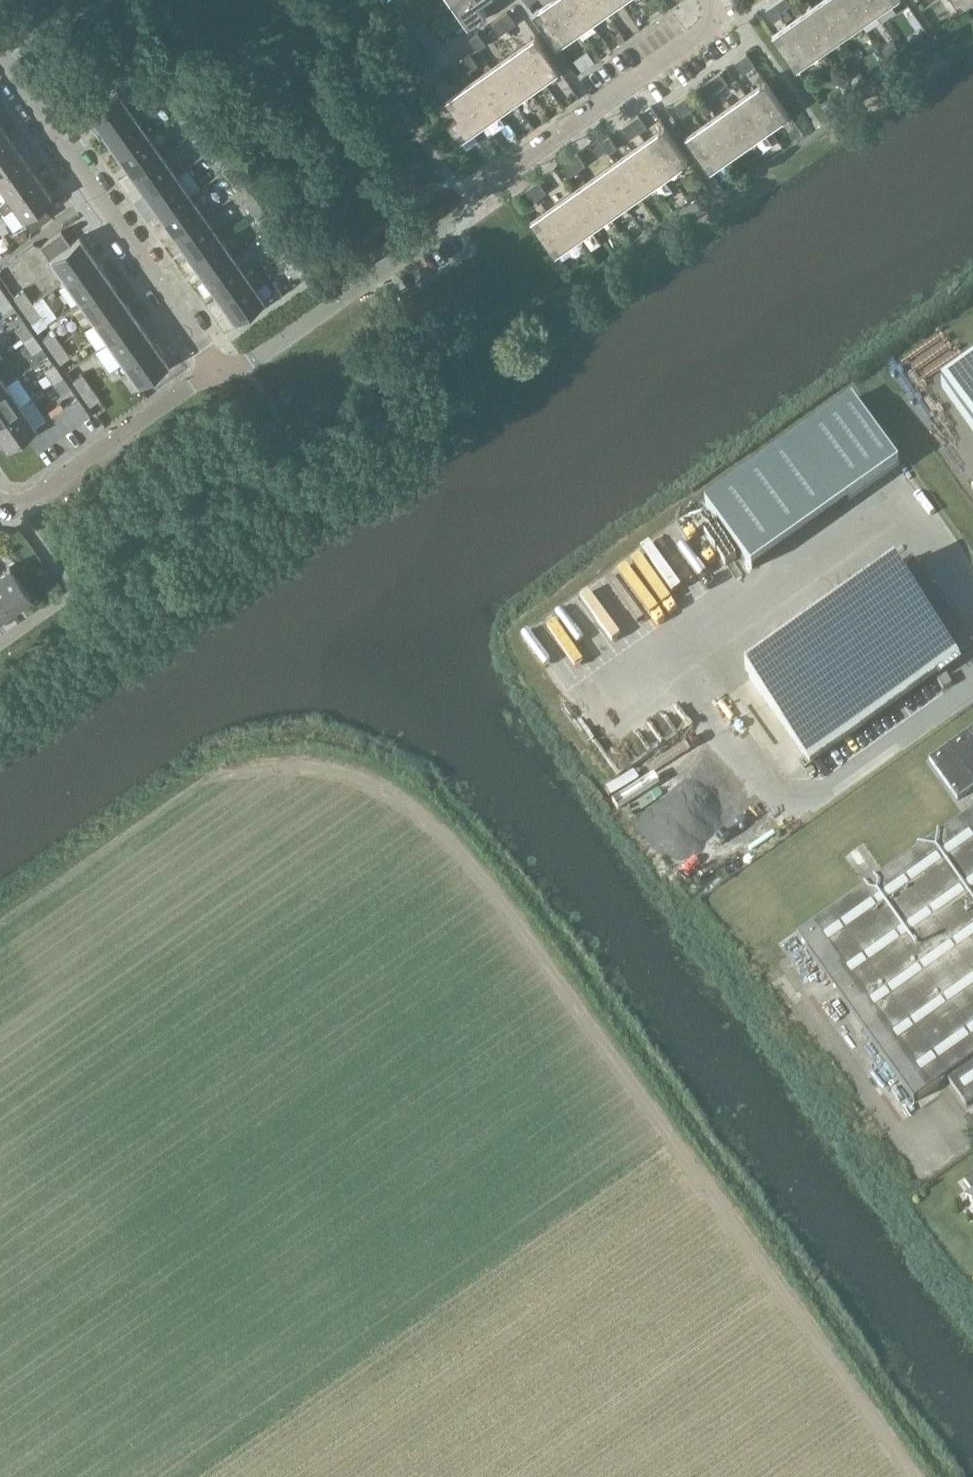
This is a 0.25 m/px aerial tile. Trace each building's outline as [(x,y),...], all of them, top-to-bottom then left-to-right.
[(482,0),(452,0),(469,24),(486,12),(479,2),(482,0)] [(576,30),(555,0),(547,0),(532,10),(556,44),(576,30)] [(591,19),(577,0),(555,0),(576,30),(591,19)] [(606,9),(599,0),(577,0),(591,19),(606,9)] [(619,0),(599,0),(606,9),(619,0)] [(775,3),(780,11),(791,3),(788,0),(778,0),(775,3)] [(860,20),(848,3),(839,10),(831,0),(817,0),(812,4),(835,37),(860,20)] [(875,10),(868,0),(831,0),(839,10),(848,3),(860,20),(875,10)] [(875,10),(889,0),(868,0),(875,10)] [(780,11),(775,3),(766,9),(773,20),(782,14),(780,11)] [(821,48),(835,37),(812,4),(787,21),(799,38),(809,31),(821,48)] [(515,22),(507,11),(499,16),(507,28),(515,22)] [(499,33),(507,28),(499,16),(492,21),(499,33)] [(795,65),(821,48),(809,31),(799,38),(787,21),(772,32),(795,65)] [(470,37),(478,48),(478,49),(486,43),(478,32),(470,37)] [(559,67),(547,50),(535,33),(519,45),(543,78),(559,67)] [(528,89),(543,78),(519,45),(505,55),(528,89)] [(478,64),(470,52),(462,57),(471,69),(478,64)] [(740,72),(753,63),(745,52),(733,61),(740,72)] [(514,99),(528,89),(505,55),(490,65),(514,99)] [(462,76),(471,69),(462,57),(454,64),(462,76)] [(499,109),(514,99),(490,65),(475,76),(499,109)] [(712,77),(720,89),(728,83),(719,72),(712,77)] [(484,120),(499,109),(475,76),(460,86),(484,120)] [(711,95),(720,89),(712,77),(704,83),(711,95)] [(427,94),(428,93),(439,85),(434,78),(422,86),(427,94)] [(769,126),(788,112),(764,78),(745,92),(769,126)] [(169,95),(178,88),(173,82),(165,88),(169,95)] [(459,138),(484,120),(460,86),(445,97),(457,113),(447,120),(459,138)] [(102,132),(131,112),(116,91),(87,111),(102,132)] [(697,103),(690,92),(689,91),(681,97),(689,108),(697,103)] [(754,137),(769,126),(745,92),(730,103),(754,137)] [(682,113),(689,108),(681,97),(674,102),(682,113)] [(739,147),(754,137),(730,103),(715,113),(739,147)] [(194,130),(203,123),(194,111),(185,117),(194,130)] [(117,153),(146,133),(131,112),(102,132),(117,153)] [(725,157),(739,147),(715,113),(700,123),(725,157)] [(630,120),(639,132),(647,126),(638,114),(630,120)] [(631,137),(639,132),(630,120),(622,126),(631,137)] [(203,142),(211,136),(212,136),(203,123),(194,130),(203,142)] [(709,168),(725,157),(700,123),(685,134),(709,168)] [(667,172),(687,158),(663,124),(643,138),(667,172)] [(21,154),(6,133),(0,138),(0,168),(21,154)] [(132,173),(160,153),(146,133),(117,153),(132,173)] [(616,145),(609,135),(608,134),(600,139),(606,147),(608,150),(616,145)] [(606,147),(600,139),(598,136),(590,141),(598,153),(606,147)] [(653,182),(667,172),(643,138),(629,149),(653,182)] [(638,193),(653,182),(629,149),(614,159),(638,193)] [(223,171),(232,164),(223,152),(214,158),(223,171)] [(569,158),(578,170),(586,164),(577,152),(569,158)] [(146,194),(175,174),(160,153),(132,173),(146,194)] [(35,175),(21,154),(0,168),(0,187),(6,195),(35,175)] [(569,176),(578,170),(569,158),(561,163),(569,176)] [(623,203),(638,193),(614,159),(599,169),(623,203)] [(232,183),(241,177),(232,164),(223,171),(232,183)] [(609,213),(623,203),(599,169),(585,180),(609,213)] [(161,215),(189,194),(175,174),(146,194),(161,215)] [(30,230),(50,215),(41,203),(51,197),(35,175),(6,195),(30,230)] [(545,190),(538,180),(537,179),(529,185),(537,196),(545,190)] [(594,224),(609,213),(585,180),(570,190),(594,224)] [(529,201),(537,196),(529,185),(522,190),(529,201)] [(579,234),(594,224),(570,190),(545,207),(557,224),(567,217),(579,234)] [(252,211),(260,205),(252,193),(243,199),(252,211)] [(175,235),(204,215),(189,194),(161,215),(175,235)] [(261,225),(270,219),(260,205),(252,211),(261,225)] [(554,252),(579,234),(567,217),(557,224),(545,207),(530,218),(554,252)] [(190,255),(218,235),(204,215),(175,235),(190,255)] [(64,278),(94,257),(79,236),(69,243),(61,230),(40,245),(64,278)] [(281,253),(290,246),(281,234),(272,241),(281,253)] [(204,276),(233,256),(218,235),(190,255),(204,276)] [(290,266),(298,260),(299,260),(290,246),(281,253),(290,266)] [(219,297),(247,276),(233,256),(204,276),(219,297)] [(79,299),(108,278),(94,257),(64,278),(79,299)] [(247,276),(219,297),(234,318),(263,298),(247,276)] [(93,319),(123,299),(108,278),(79,299),(93,319)] [(22,307),(31,300),(23,289),(14,295),(22,307)] [(13,305),(3,290),(0,292),(0,306),(4,312),(13,305)] [(108,340),(137,319),(123,299),(93,319),(108,340)] [(22,307),(32,321),(41,314),(31,300),(22,307)] [(71,311),(50,319),(54,331),(76,323),(71,311)] [(122,361),(152,340),(137,319),(108,340),(122,361)] [(24,340),(33,333),(24,321),(15,327),(24,340)] [(51,349),(61,342),(52,330),(43,336),(51,349)] [(33,353),(41,347),(42,346),(33,333),(24,340),(33,353)] [(152,340),(122,361),(137,383),(167,362),(152,340)] [(70,356),(61,342),(51,349),(61,362),(70,356)] [(52,381),(62,374),(53,361),(44,368),(52,381)] [(941,386),(972,430),(972,363),(941,386)] [(81,390),(90,384),(82,373),(73,379),(81,390)] [(56,398),(70,388),(71,387),(62,374),(52,381),(47,385),(56,398)] [(19,402),(5,382),(0,386),(0,416),(19,402)] [(81,390),(91,405),(100,398),(90,384),(81,390)] [(80,419),(90,413),(77,396),(68,402),(80,419)] [(852,400),(802,435),(849,501),(868,487),(899,466),(852,400)] [(0,416),(0,436),(6,445),(35,425),(19,402),(0,416)] [(72,426),(80,419),(68,402),(59,408),(72,426)] [(63,432),(72,426),(59,408),(51,414),(63,432)] [(54,438),(63,432),(51,414),(42,421),(54,438)] [(45,445),(54,438),(42,421),(33,427),(45,445)] [(36,451),(45,445),(33,427),(24,433),(36,451)] [(886,582),(749,679),(810,760),(932,673),(956,657),(955,656),(961,652),(972,644),(912,558),(884,578),(886,582)] [(9,609),(30,594),(9,564),(0,570),(0,596),(9,609)] [(9,609),(0,596),(0,616),(9,609)] [(937,681),(943,690),(952,684),(946,675),(937,681)] [(929,760),(958,800),(972,789),(972,728),(929,760)] [(797,938),(914,1102),(947,1079),(966,1106),(972,1101),(972,813),(797,938)] [(780,982),(767,993),(784,1012),(797,1001),(780,982)] [(964,1181),(972,1193),(965,1197),(972,1208),(972,1175),(964,1181)]
